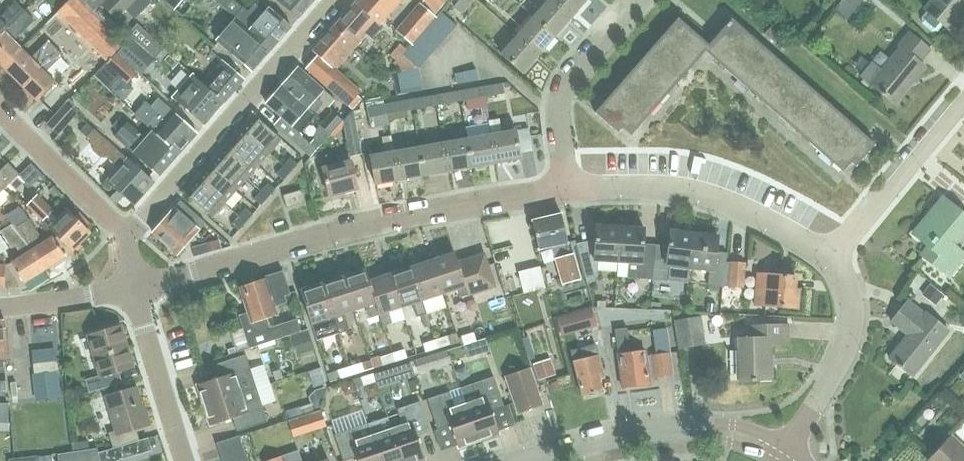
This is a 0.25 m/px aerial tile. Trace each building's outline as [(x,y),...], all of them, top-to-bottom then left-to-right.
[(62,41),(93,11),(83,0),(70,0),(46,24),(62,41)] [(93,11),(94,12),(106,0),(83,0),(93,11)] [(137,0),(107,0),(102,5),(117,20),(137,0)] [(174,10),(183,0),(163,0),(174,10)] [(235,17),(272,49),(291,27),(269,7),(264,12),(255,4),(249,11),(244,6),(243,7),(234,0),(215,0),(235,17)] [(315,0),(279,0),(299,18),(315,0)] [(334,27),(356,46),(366,34),(372,39),(383,27),(380,24),(402,0),(357,0),(334,27)] [(436,12),(446,0),(422,0),(436,12)] [(453,7),(461,14),(473,0),(459,0),(453,7)] [(533,17),(555,36),(571,18),(550,0),(547,0),(533,17)] [(571,18),(586,0),(550,0),(571,18)] [(921,17),(921,23),(932,32),(938,31),(943,25),(948,30),(963,10),(963,0),(931,0),(923,10),(925,11),(921,17)] [(25,11),(16,2),(0,18),(0,35),(25,11)] [(410,45),(434,18),(419,5),(395,33),(410,45)] [(2,67),(21,48),(14,41),(35,21),(25,11),(0,35),(0,65),(2,67)] [(94,12),(93,11),(62,41),(63,42),(61,43),(93,76),(116,53),(126,43),(94,12)] [(440,12),(433,21),(449,35),(456,26),(440,12)] [(252,71),(272,49),(235,17),(234,17),(235,18),(216,40),(252,71)] [(533,17),(516,35),(538,54),(555,36),(533,17)] [(732,20),(705,50),(705,51),(706,52),(705,53),(728,72),(755,40),(732,20)] [(449,35),(433,21),(425,29),(441,43),(449,35)] [(765,34),(784,50),(792,40),(773,24),(765,34)] [(313,51),(301,64),(348,106),(360,92),(335,70),(356,46),(334,27),(313,51)] [(680,28),(661,50),(688,73),(705,53),(706,52),(705,51),(705,50),(680,28)] [(425,29),(418,38),(434,52),(441,43),(425,29)] [(873,64),(861,78),(870,85),(894,105),(924,67),(919,63),(930,50),(909,33),(898,47),(900,49),(882,71),(873,64)] [(538,54),(516,35),(500,54),(522,73),(538,54)] [(117,53),(141,75),(155,59),(131,38),(117,53)] [(434,52),(418,38),(410,46),(426,60),(434,52)] [(2,67),(19,84),(56,48),(48,40),(30,58),(21,48),(2,67)] [(728,72),(750,92),(778,60),(755,40),(728,72)] [(399,44),(390,54),(397,60),(406,50),(399,44)] [(403,55),(418,68),(419,69),(426,60),(410,46),(403,55)] [(56,48),(19,84),(37,101),(55,83),(45,73),(63,55),(56,48)] [(669,94),(688,73),(661,50),(643,70),(669,94)] [(143,77),(116,53),(107,63),(134,86),(143,77)] [(750,92),(773,111),(801,80),(778,60),(750,92)] [(193,74),(193,75),(225,103),(244,80),(222,61),(203,83),(193,74)] [(297,68),(281,87),(307,109),(307,108),(317,98),(328,108),(334,101),(297,68)] [(419,69),(418,68),(398,72),(400,83),(421,79),(419,69)] [(457,84),(478,80),(476,69),(455,73),(457,84)] [(643,70),(624,91),(651,115),(669,94),(643,70)] [(85,71),(78,78),(84,84),(91,77),(85,71)] [(225,103),(193,75),(173,97),(205,125),(225,103)] [(421,79),(400,83),(402,93),(423,90),(421,79)] [(773,111),(796,131),(823,100),(801,80),(773,111)] [(504,83),(485,87),(486,97),(488,107),(503,104),(501,94),(505,93),(504,83)] [(307,109),(281,87),(266,104),(282,118),(275,125),(310,156),(320,145),(314,140),(310,144),(298,134),(315,115),(307,108),(307,109)] [(485,87),(459,91),(461,101),(464,100),(466,111),(485,108),(483,97),(486,97),(485,87)] [(437,105),(461,101),(459,91),(435,95),(437,105)] [(632,136),(651,115),(624,91),(606,113),(601,109),(596,114),(618,133),(622,128),(632,136)] [(413,110),(437,105),(435,95),(411,99),(413,110)] [(146,126),(153,132),(178,155),(198,133),(159,98),(151,107),(157,113),(146,126)] [(387,114),(413,110),(411,99),(385,104),(387,114)] [(796,131),(818,151),(846,119),(823,100),(796,131)] [(47,124),(59,135),(78,114),(66,103),(47,124)] [(389,125),(387,114),(385,104),(367,107),(370,128),(389,125)] [(362,110),(353,111),(355,120),(363,119),(362,110)] [(350,157),(362,155),(355,120),(353,111),(343,123),(349,154),(338,157),(339,164),(323,168),(330,197),(358,191),(350,157)] [(330,134),(342,121),(331,112),(320,124),(330,134)] [(242,131),(268,154),(280,141),(253,117),(242,131)] [(491,134),(496,163),(521,158),(516,129),(501,132),(499,119),(489,121),(491,134)] [(846,119),(818,151),(842,171),(850,163),(855,167),(875,144),(846,119)] [(178,155),(153,132),(146,140),(140,135),(141,135),(127,122),(115,136),(134,154),(159,177),(178,155)] [(88,124),(81,132),(87,137),(94,129),(88,124)] [(154,183),(109,143),(94,129),(87,137),(91,140),(89,142),(93,145),(93,151),(101,158),(106,157),(119,168),(107,181),(117,189),(124,195),(134,205),(154,183)] [(257,166),(268,154),(242,131),(231,143),(257,166)] [(496,163),(491,134),(467,138),(472,167),(496,163)] [(472,167),(467,138),(443,142),(448,171),(472,167)] [(448,171),(443,142),(419,147),(424,176),(448,171)] [(220,156),(246,179),(257,166),(231,143),(220,156)] [(424,176),(419,147),(395,151),(400,180),(424,176)] [(400,180),(395,151),(370,155),(375,184),(400,180)] [(209,168),(235,191),(246,179),(220,156),(209,168)] [(291,157),(283,167),(289,173),(298,163),(291,157)] [(8,184),(18,175),(19,174),(7,162),(0,169),(0,192),(8,184)] [(19,174),(18,175),(18,176),(25,183),(29,186),(42,174),(31,163),(19,174)] [(289,173),(283,167),(276,174),(283,180),(289,173)] [(198,180),(224,204),(235,191),(209,168),(198,180)] [(18,176),(18,175),(8,184),(16,192),(25,183),(18,176)] [(224,204),(198,180),(186,194),(212,217),(224,204)] [(269,183),(261,192),(267,198),(276,189),(269,183)] [(54,186),(49,191),(55,197),(60,192),(54,186)] [(117,189),(110,196),(116,203),(124,195),(117,189)] [(287,207),(305,202),(301,190),(284,194),(287,207)] [(267,198),(261,192),(254,199),(261,205),(267,198)] [(73,252),(89,236),(90,234),(85,229),(90,223),(80,213),(74,218),(66,211),(59,218),(46,205),(44,206),(36,198),(27,207),(73,252)] [(928,247),(920,257),(950,280),(963,262),(963,252),(953,244),(963,230),(963,215),(943,198),(913,235),(928,247)] [(177,255),(204,224),(180,203),(175,208),(174,208),(152,233),(177,255)] [(246,208),(238,216),(245,223),(253,214),(246,208)] [(561,214),(532,221),(538,250),(552,247),(555,257),(570,253),(561,214)] [(245,223),(238,216),(232,224),(239,230),(245,223)] [(13,223),(11,225),(19,235),(47,269),(65,258),(53,238),(42,245),(37,236),(39,235),(29,219),(15,227),(13,223)] [(0,224),(0,230),(1,231),(9,226),(5,221),(0,224)] [(618,262),(620,225),(596,224),(595,245),(578,248),(586,277),(597,275),(598,261),(618,262)] [(24,283),(47,269),(19,235),(11,225),(9,226),(1,231),(12,249),(16,246),(23,257),(12,264),(24,283)] [(628,277),(637,278),(652,279),(655,249),(643,248),(644,227),(620,225),(618,262),(629,262),(628,277)] [(655,249),(652,279),(669,281),(670,266),(690,268),(691,254),(694,232),(671,229),(668,250),(655,249)] [(691,254),(690,268),(709,270),(708,285),(722,286),(722,285),(725,261),(725,257),(716,256),(718,234),(694,232),(691,254)] [(220,240),(206,243),(209,252),(222,249),(222,248),(220,240)] [(206,243),(192,247),(195,256),(209,252),(206,243)] [(489,254),(492,269),(507,266),(503,251),(489,254)] [(562,283),(579,278),(572,252),(570,253),(555,257),(562,283)] [(433,260),(444,294),(457,289),(460,298),(495,287),(484,253),(458,262),(455,253),(433,260)] [(423,301),(444,294),(433,260),(412,267),(423,301)] [(725,261),(722,285),(729,285),(731,261),(725,261)] [(743,287),(745,262),(731,261),(729,285),(743,287)] [(540,266),(518,272),(524,294),(546,289),(540,266)] [(431,326),(423,301),(412,267),(390,274),(401,308),(413,304),(417,316),(421,315),(425,328),(431,326)] [(370,318),(379,315),(380,315),(369,281),(370,281),(366,269),(344,276),(355,310),(366,306),(370,318)] [(239,316),(250,349),(301,331),(297,319),(270,328),(267,319),(278,315),(275,306),(287,303),(285,296),(290,294),(283,273),(239,287),(248,313),(239,316)] [(797,308),(799,290),(794,290),(795,277),(756,273),(753,304),(797,308)] [(380,315),(379,315),(383,326),(392,323),(389,312),(401,308),(390,274),(370,281),(369,281),(380,315)] [(338,330),(339,333),(350,330),(344,313),(355,310),(344,276),(323,283),(338,330)] [(323,283),(301,290),(312,324),(317,341),(339,334),(338,330),(323,283)] [(930,285),(922,294),(935,305),(943,296),(930,285)] [(911,377),(948,332),(925,313),(923,315),(907,302),(890,322),(907,336),(889,359),(911,377)] [(593,311),(582,314),(586,322),(591,334),(601,331),(593,311)] [(579,314),(558,320),(562,336),(584,329),(579,314)] [(679,348),(704,344),(700,316),(675,319),(679,348)] [(749,336),(737,336),(738,350),(742,350),(743,381),(772,380),(771,345),(788,345),(788,322),(748,324),(749,336)] [(239,325),(226,329),(231,348),(244,345),(239,325)] [(662,326),(649,329),(652,346),(666,343),(662,326)] [(119,371),(131,367),(119,328),(88,337),(100,376),(86,380),(90,393),(123,383),(119,371)] [(622,388),(648,384),(643,350),(629,351),(626,328),(614,330),(622,388)] [(309,331),(293,336),(299,355),(315,350),(309,331)] [(462,336),(464,345),(476,341),(474,333),(462,336)] [(435,340),(438,348),(450,345),(447,336),(435,340)] [(476,341),(464,345),(468,357),(490,350),(487,338),(476,341)] [(426,352),(438,348),(435,340),(423,344),(426,352)] [(577,349),(570,351),(573,362),(582,396),(602,390),(599,380),(604,379),(595,344),(577,349)] [(55,350),(32,352),(34,374),(57,372),(55,350)] [(393,353),(395,362),(407,358),(405,350),(393,353)] [(447,350),(415,361),(419,374),(452,364),(447,350)] [(383,365),(395,362),(393,353),(381,357),(383,365)] [(653,378),(672,376),(669,353),(650,355),(653,378)] [(220,377),(198,385),(204,405),(241,393),(257,388),(253,377),(246,355),(216,365),(220,377)] [(551,360),(535,366),(539,379),(555,374),(551,360)] [(350,367),(352,375),(364,371),(362,363),(350,367)] [(320,367),(309,371),(314,387),(325,383),(320,367)] [(330,382),(352,375),(350,367),(327,374),(330,382)] [(518,414),(543,405),(530,368),(505,376),(518,414)] [(392,371),(381,374),(384,386),(396,382),(392,371)] [(373,374),(361,377),(364,386),(376,382),(373,374)] [(494,377),(461,388),(466,403),(479,440),(499,433),(491,411),(504,407),(494,377)] [(352,382),(342,385),(346,395),(356,392),(352,382)] [(376,382),(364,386),(368,398),(380,394),(376,382)] [(136,430),(149,426),(144,411),(143,411),(135,387),(105,397),(116,431),(108,433),(113,449),(114,448),(132,443),(139,441),(136,430)] [(311,403),(313,411),(321,409),(327,387),(315,390),(309,397),(311,403)] [(241,393),(204,405),(211,426),(233,419),(237,431),(268,422),(260,399),(257,388),(241,393)] [(458,447),(479,440),(466,403),(455,407),(450,392),(427,399),(438,430),(451,425),(458,447)] [(403,460),(418,460),(425,459),(417,436),(430,432),(420,402),(397,409),(403,425),(392,429),(403,460)] [(311,403),(300,407),(302,415),(313,411),(311,403)] [(331,434),(362,424),(356,406),(324,416),(331,434)] [(322,412),(304,418),(309,433),(327,427),(322,412)] [(392,429),(373,435),(369,423),(368,424),(381,460),(403,460),(392,429)] [(368,424),(335,435),(343,460),(345,460),(356,457),(358,460),(381,460),(368,424)] [(951,434),(925,460),(926,460),(963,460),(963,446),(951,434)] [(243,450),(242,446),(239,436),(217,443),(221,457),(243,450)] [(139,441),(132,443),(135,455),(151,450),(147,438),(139,441)] [(88,441),(72,443),(73,451),(78,451),(89,449),(88,441)] [(98,453),(101,460),(115,460),(117,460),(114,448),(113,449),(98,453)] [(247,460),(243,450),(221,457),(223,460),(245,460),(247,460)] [(58,454),(59,460),(79,460),(78,451),(73,451),(58,454)] [(267,460),(300,460),(297,451),(267,460)]
